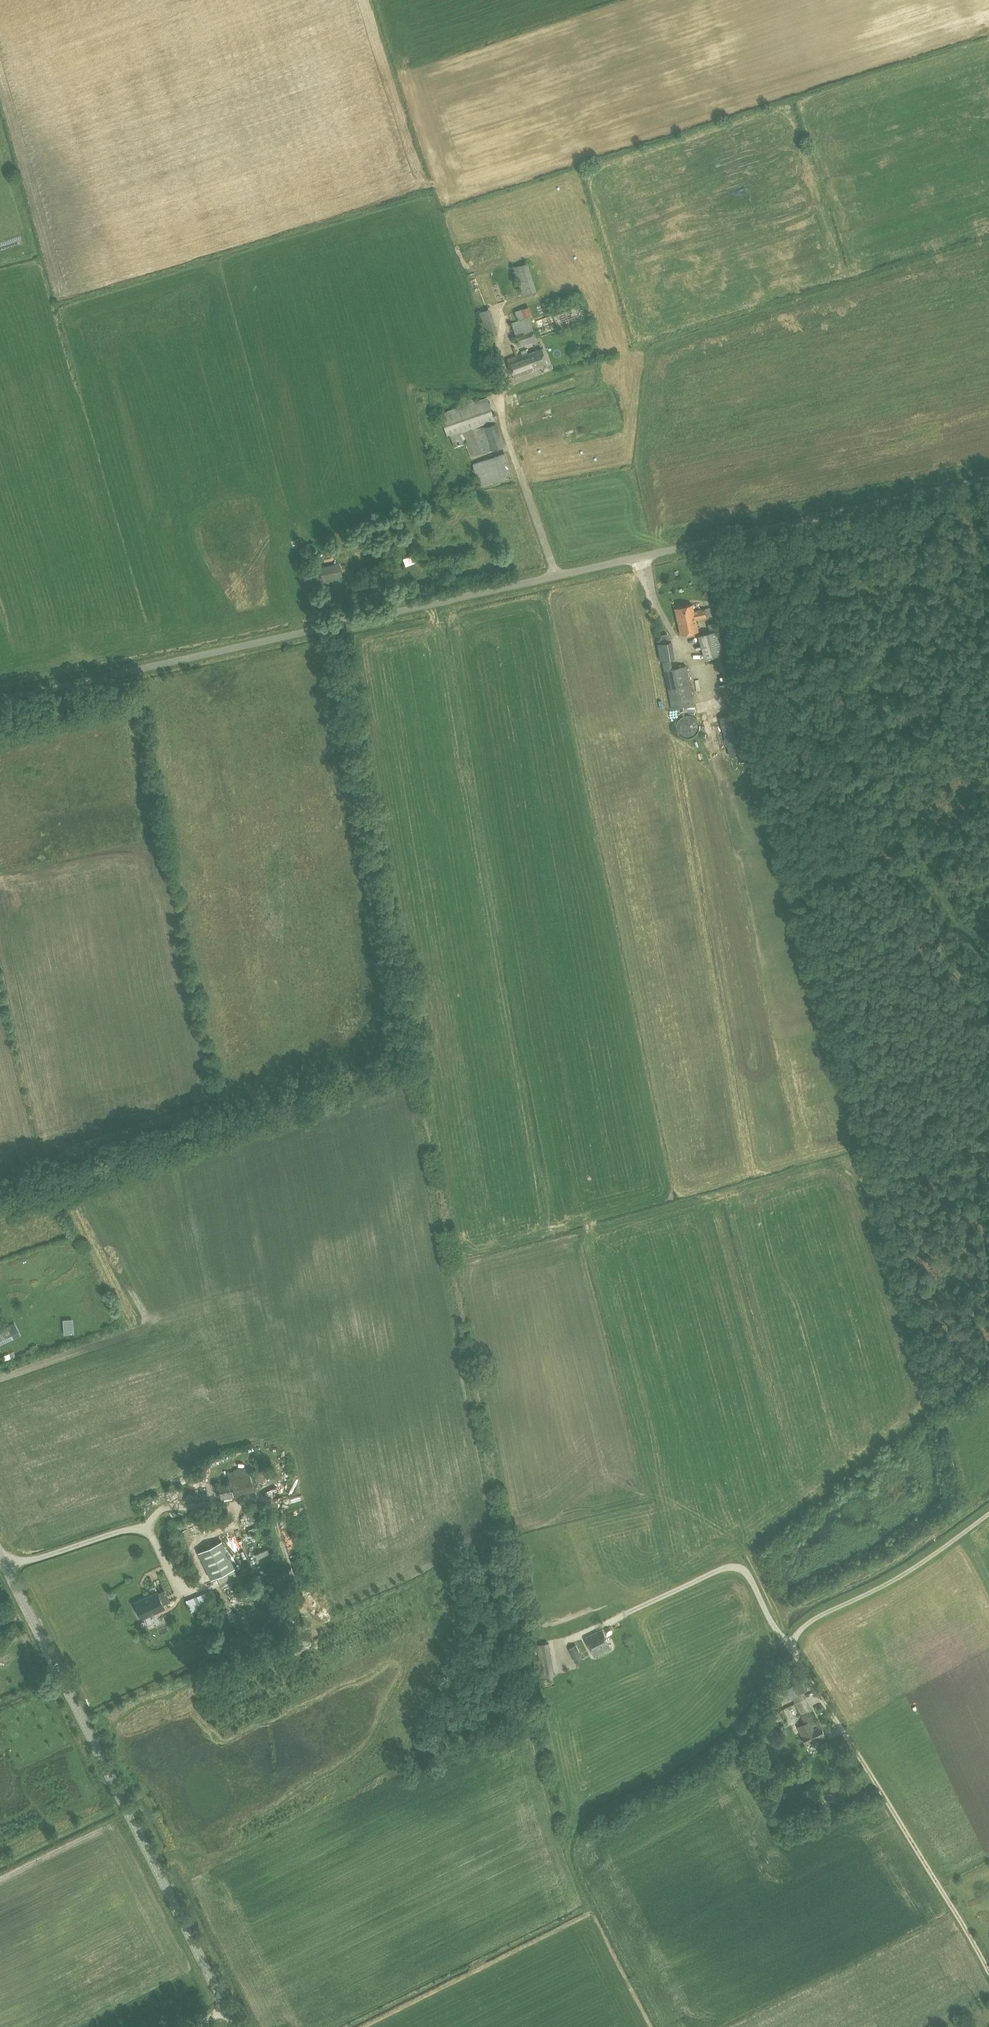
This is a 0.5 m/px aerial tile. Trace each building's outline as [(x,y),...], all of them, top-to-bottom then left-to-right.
[(523,285),(535,280),(528,260),(516,264),(523,285)] [(518,307),(521,317),(534,313),(531,303),(518,307)] [(539,315),(545,336),(555,333),(553,326),(583,318),(579,304),(539,315)] [(528,317),(516,319),(517,328),(530,326),(528,317)] [(538,338),(533,327),(520,332),(525,343),(538,338)] [(533,367),(528,353),(528,351),(507,359),(514,377),(534,370),(533,367)] [(528,353),(533,367),(547,362),(543,351),(535,351),(528,353)] [(483,488),(514,478),(495,420),(451,436),(454,444),(467,440),(471,451),(485,447),(488,456),(474,461),(483,488)] [(325,570),(326,579),(346,576),(345,567),(325,570)] [(711,609),(705,610),(705,609),(694,611),(693,604),(675,608),(681,634),(698,630),(696,619),(706,617),(712,616),(711,609)] [(729,672),(726,662),(727,661),(722,643),(722,642),(719,631),(718,631),(716,622),(708,624),(709,633),(705,634),(707,639),(701,641),(703,648),(711,646),(714,656),(710,657),(712,664),(718,662),(719,664),(718,664),(721,674),(729,672)] [(661,635),(659,639),(660,643),(670,641),(670,637),(667,634),(661,635)] [(662,660),(664,669),(673,668),(671,658),(662,660)] [(673,668),(664,669),(672,709),(695,705),(687,665),(673,668)] [(720,718),(730,755),(746,750),(735,714),(720,718)] [(700,727),(700,724),(699,722),(697,718),(695,717),(693,716),(689,715),(685,716),(682,717),(681,718),(679,720),(678,722),(678,726),(678,730),(679,732),(681,734),(684,737),(686,738),(688,738),(692,738),(693,737),(695,736),(697,735),(699,731),(700,729),(700,727)] [(222,1499),(235,1495),(233,1487),(232,1485),(219,1489),(222,1499)] [(223,1541),(200,1550),(212,1577),(235,1568),(223,1541)] [(134,1602),(137,1609),(135,1610),(138,1616),(140,1615),(141,1618),(164,1607),(162,1604),(169,1601),(168,1600),(159,1580),(158,1580),(163,1591),(158,1593),(153,1583),(152,1583),(157,1592),(134,1602)] [(586,1638),(594,1656),(612,1648),(603,1630),(586,1638)] [(537,1645),(543,1676),(554,1674),(549,1643),(537,1645)] [(569,1649),(576,1663),(583,1658),(577,1645),(569,1649)] [(797,1684),(785,1690),(789,1699),(792,1698),(802,1692),(806,1689),(800,1676),(794,1679),(797,1684)] [(795,1703),(805,1698),(802,1692),(792,1698),(795,1703)] [(798,1709),(808,1704),(805,1698),(795,1703),(798,1709)] [(808,1704),(798,1709),(802,1715),(811,1710),(808,1704)] [(764,1711),(759,1714),(765,1722),(770,1719),(764,1711)] [(772,1722),(781,1719),(778,1712),(769,1715),(772,1722)] [(798,1726),(802,1735),(802,1736),(806,1744),(825,1735),(821,1726),(814,1730),(812,1725),(815,1723),(810,1712),(803,1715),(806,1723),(798,1726)]
